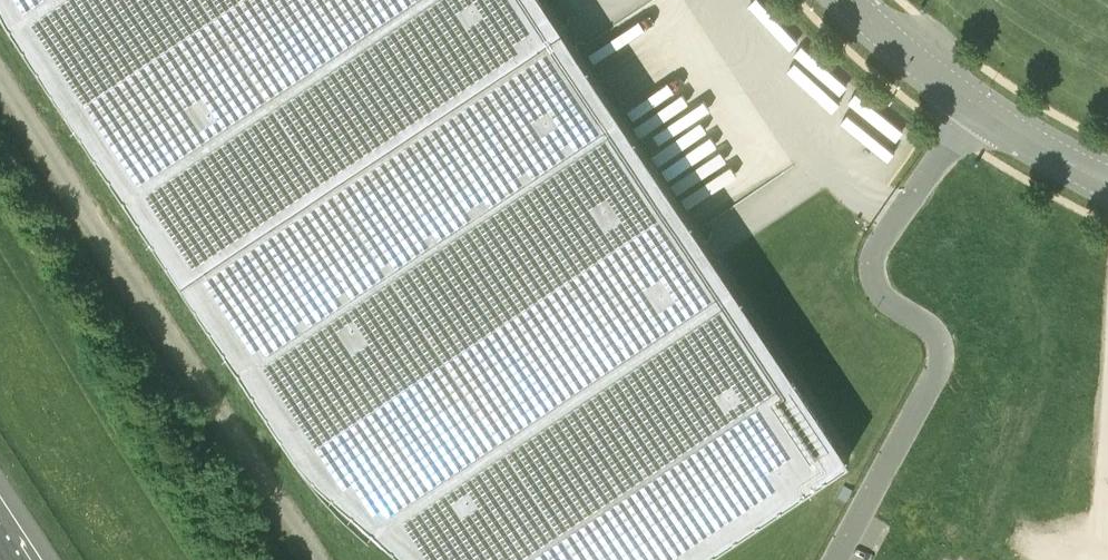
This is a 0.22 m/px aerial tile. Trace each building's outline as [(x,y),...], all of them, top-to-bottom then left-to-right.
[(8,10),(11,18),(26,39),(298,448),(303,455),(371,519),(418,559),(692,559),(850,455),(700,228),(699,228),(580,48),(548,0),(4,0),(8,10)]
